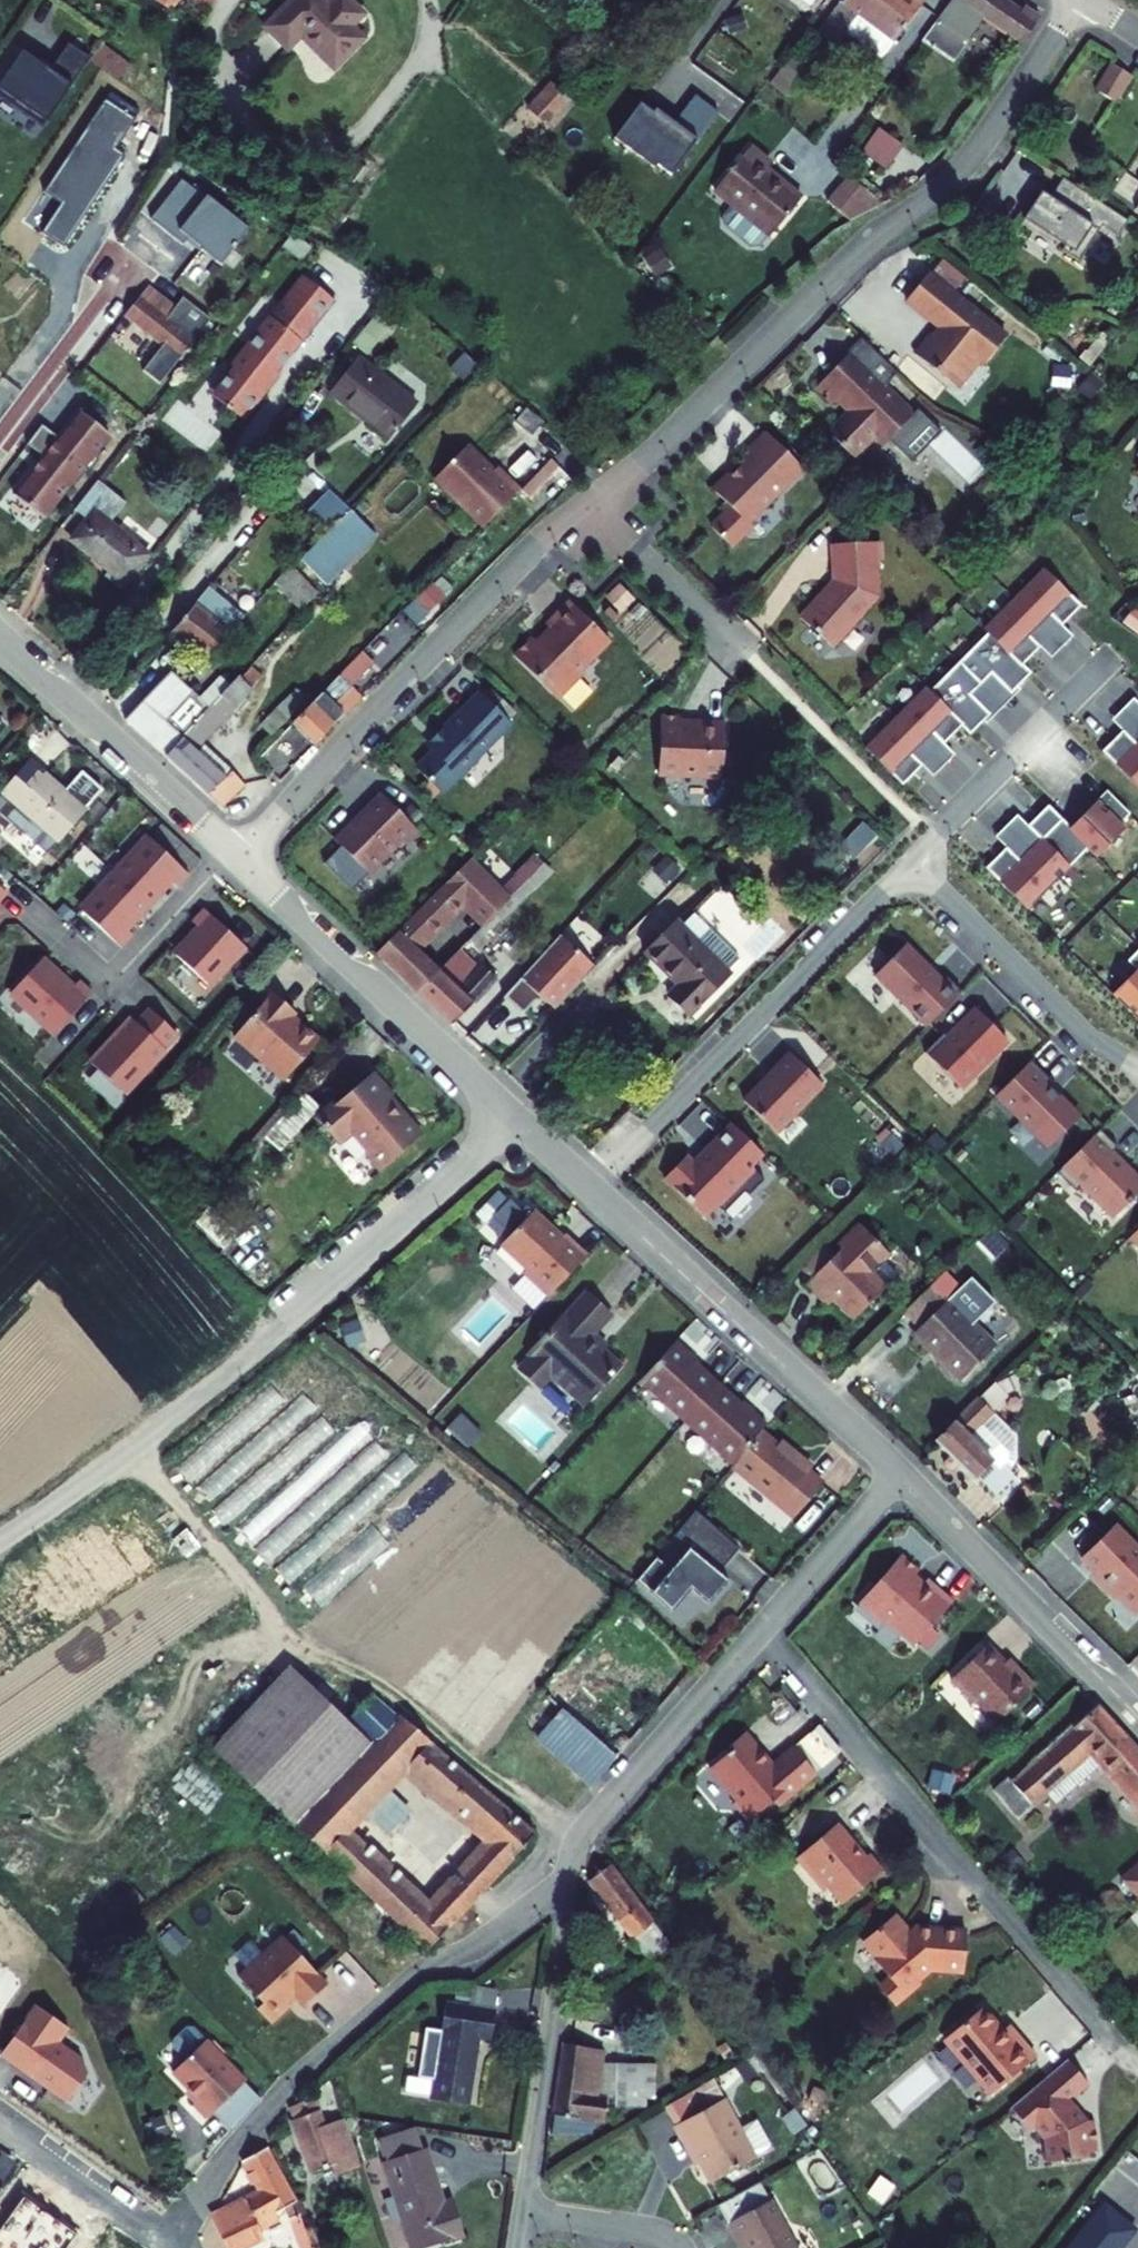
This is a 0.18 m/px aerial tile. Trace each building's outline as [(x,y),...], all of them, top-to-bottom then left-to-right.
[(180,0),(155,0),(173,12),(180,0)] [(770,7),(792,23),(809,0),(775,0),(770,7)] [(810,38),(826,50),(839,34),(875,61),(914,9),(900,0),(839,0),(810,38)] [(1001,0),(948,0),(924,34),(949,53),(978,13),(1018,39),(1037,14),(1021,4),(1017,10),(1001,0)] [(286,6),(236,45),(256,68),(270,55),(299,92),(335,63),(325,50),(338,40),(318,15),(304,27),(286,6)] [(10,53),(0,68),(0,110),(29,130),(78,62),(56,49),(39,71),(10,53)] [(1131,78),(1112,65),(1097,90),(1116,102),(1131,78)] [(677,118),(704,138),(725,111),(698,91),(677,118)] [(104,96),(45,191),(60,200),(41,230),(63,245),(142,120),(104,96)] [(896,150),(872,132),(854,157),(878,175),(896,150)] [(743,153),(706,196),(760,247),(796,208),(759,177),(763,171),(743,153)] [(1128,224),(1060,183),(1052,199),(1056,202),(1054,205),(1040,197),(1023,225),(1063,251),(1061,255),(1080,265),(1101,229),(1118,239),(1128,224)] [(810,217),(832,234),(843,225),(861,214),(831,189),(810,217)] [(166,192),(137,231),(169,255),(174,249),(208,277),(236,239),(166,192)] [(1006,339),(925,276),(904,304),(936,329),(937,335),(934,340),(928,341),(914,358),(955,390),(977,362),(983,366),(1006,339)] [(321,310),(291,286),(281,301),(283,303),(242,354),(241,353),(239,353),(236,353),(218,375),(226,381),(207,404),(207,412),(231,431),(251,406),(252,403),(252,400),(250,398),(261,384),(264,385),(290,352),(288,352),(321,310)] [(161,314),(136,293),(115,321),(151,351),(135,376),(151,388),(200,322),(172,301),(161,314)] [(914,419),(850,356),(817,391),(834,408),(837,404),(842,409),(850,409),(851,419),(846,420),(834,434),(836,444),(854,462),(871,445),(891,444),(899,434),(907,435),(913,428),(914,419)] [(415,419),(354,367),(325,402),(385,454),(415,419)] [(9,504),(38,524),(102,444),(72,419),(52,448),(36,436),(22,455),(37,467),(9,504)] [(803,471),(766,435),(740,463),(744,467),(732,480),(727,480),(713,496),(731,512),(712,531),(732,552),(754,530),(749,525),(803,471)] [(516,493),(465,451),(427,481),(476,531),(516,493)] [(99,588),(117,602),(144,566),(107,538),(122,517),(89,493),(62,530),(76,540),(66,555),(103,582),(99,588)] [(343,512),(298,562),(323,585),(369,535),(343,512)] [(828,586),(798,620),(834,649),(878,600),(876,546),(830,546),(831,578),(836,583),(831,589),(828,586)] [(302,567),(283,575),(296,603),(315,594),(302,567)] [(859,759),(895,795),(915,775),(903,763),(914,752),(924,742),(936,753),(954,735),(962,743),(982,723),(962,703),(972,693),(983,682),(1003,701),(1023,681),(1015,673),(1033,655),(1021,643),(1031,633),(1042,622),(1054,633),(1073,613),(1037,577),(976,639),(981,643),(923,702),(919,697),(859,759)] [(177,625),(159,647),(191,677),(242,623),(229,612),(214,628),(198,613),(182,629),(177,625)] [(599,658),(558,617),(535,640),(537,645),(524,657),(519,651),(500,670),(545,716),(569,693),(569,686),(599,658)] [(1054,633),(1042,622),(1031,633),(1021,643),(1033,655),(1043,666),(1065,644),(1054,633)] [(360,656),(296,722),(317,741),(360,700),(350,691),(373,664),(360,656)] [(182,745),(165,763),(220,813),(243,789),(202,752),(237,714),(235,712),(258,682),(248,673),(182,745)] [(227,696),(215,685),(196,706),(167,680),(123,724),(165,763),(182,745),(227,696)] [(1003,701),(983,682),(972,693),(962,703),(982,723),(975,730),(978,733),(1013,697),(1010,694),(1003,701)] [(507,730),(478,700),(425,752),(430,757),(413,773),(437,799),(453,783),(459,783),(475,768),(471,764),(507,730)] [(256,726),(268,738),(291,715),(279,704),(256,726)] [(1124,705),(1103,726),(1114,737),(1128,750),(1137,740),(1137,718),(1135,715),(1124,705)] [(675,723),(657,723),(655,782),(719,784),(721,728),(685,726),(682,731),(676,731),(675,723)] [(1137,796),(1137,740),(1128,750),(1114,737),(1093,758),(1135,799),(1137,796)] [(936,753),(924,742),(914,752),(903,763),(915,775),(926,785),(947,764),(936,753)] [(34,762),(6,792),(56,841),(86,810),(34,762)] [(69,780),(83,802),(97,794),(83,771),(69,780)] [(1098,798),(1089,808),(1111,830),(1121,821),(1098,798)] [(418,839),(379,800),(356,821),(358,823),(351,831),(345,831),(330,845),(365,880),(399,851),(406,851),(418,839)] [(1062,835),(1040,812),(1019,833),(1033,847),(1023,858),(1012,868),(998,855),(978,876),(1019,917),(1080,855),(1088,864),(1117,835),(1089,808),(1062,835)] [(841,841),(852,857),(880,837),(868,821),(841,841)] [(1019,833),(1008,823),(987,844),(998,855),(1012,868),(1023,858),(1033,847),(1019,833)] [(150,840),(116,877),(148,906),(170,883),(178,890),(190,877),(150,840)] [(374,961),(453,1035),(503,982),(493,973),(538,927),(510,900),(542,867),(534,859),(497,896),(469,868),(374,961)] [(148,906),(116,877),(82,914),(123,951),(135,938),(126,930),(148,906)] [(0,889),(0,907),(9,897),(0,889)] [(209,988),(245,948),(205,911),(193,924),(201,932),(177,958),(209,988)] [(722,978),(670,925),(637,960),(668,992),(660,1001),(681,1022),(722,978)] [(1128,947),(1137,957),(1137,937),(1128,947)] [(593,971),(559,940),(501,1003),(517,1018),(523,1018),(533,1007),(532,1001),(539,1001),(539,1003),(551,1014),(593,971)] [(932,984),(894,947),(863,979),(915,1030),(950,995),(936,981),(932,984)] [(1128,947),(1116,959),(1126,970),(1100,996),(1137,1033),(1137,957),(1128,947)] [(59,1037),(95,998),(81,986),(74,994),(43,965),(14,996),(59,1037)] [(303,1011),(277,990),(239,1036),(290,1079),(326,1038),(299,1016),(303,1011)] [(985,1024),(968,1008),(938,1039),(934,1035),(915,1054),(951,1089),(998,1042),(983,1027),(985,1024)] [(91,1071),(123,1100),(177,1042),(149,1016),(136,1030),(132,1027),(91,1071)] [(814,1088),(779,1055),(761,1075),(763,1077),(736,1106),(768,1137),(814,1088)] [(1043,1086),(1019,1063),(984,1098),(1038,1151),(1069,1119),(1039,1089),(1043,1086)] [(394,1094),(377,1072),(324,1116),(344,1141),(359,1129),(376,1148),(375,1154),(384,1164),(390,1165),(426,1135),(406,1111),(389,1103),(394,1099),(394,1094)] [(656,1183),(695,1221),(707,1208),(715,1216),(736,1194),(740,1199),(755,1183),(743,1171),(755,1159),(723,1128),(699,1153),(701,1155),(690,1167),(688,1165),(684,1169),(677,1161),(656,1183)] [(1107,1148),(1089,1130),(1046,1174),(1065,1192),(1071,1186),(1103,1219),(1135,1187),(1101,1154),(1107,1148)] [(512,1163),(506,1160),(499,1166),(499,1170),(500,1173),(503,1176),(509,1176),(513,1174),(515,1171),(514,1167),(512,1163)] [(491,1219),(503,1230),(521,1209),(509,1198),(491,1219)] [(554,1221),(538,1204),(504,1239),(530,1264),(527,1267),(551,1291),(591,1250),(568,1229),(564,1233),(554,1223),(554,1221)] [(1119,1238),(1137,1257),(1137,1219),(1119,1238)] [(896,1279),(850,1231),(793,1287),(808,1305),(817,1298),(833,1315),(846,1328),(896,1279)] [(988,1311),(943,1265),(899,1308),(920,1330),(916,1333),(940,1357),(935,1362),(944,1372),(959,1387),(1000,1347),(977,1322),(988,1311)] [(617,1311),(592,1288),(570,1312),(567,1310),(533,1347),(535,1349),(521,1361),(543,1382),(555,1368),(564,1375),(565,1384),(568,1389),(573,1390),(579,1391),(589,1400),(625,1363),(595,1334),(617,1311)] [(771,1420),(679,1340),(644,1377),(795,1513),(826,1479),(813,1467),(818,1462),(809,1455),(800,1447),(796,1452),(766,1426),(771,1420)] [(552,1378),(543,1388),(567,1408),(575,1398),(552,1378)] [(1008,1398),(996,1386),(937,1445),(951,1460),(947,1464),(947,1470),(950,1473),(955,1473),(959,1468),(974,1483),(999,1508),(1021,1486),(1005,1469),(1009,1465),(1009,1457),(982,1430),(995,1416),(992,1413),(1008,1398)] [(739,1542),(698,1504),(674,1530),(688,1542),(671,1562),(657,1550),(636,1574),(668,1603),(689,1581),(706,1597),(728,1573),(718,1565),(739,1542)] [(310,1587),(327,1605),(394,1542),(377,1524),(310,1587)] [(1107,1529),(1074,1559),(1088,1574),(1086,1576),(1108,1599),(1110,1597),(1128,1617),(1137,1607),(1137,1557),(1128,1547),(1126,1549),(1107,1529)] [(911,1571),(894,1555),(850,1601),(871,1622),(877,1622),(903,1648),(943,1605),(932,1594),(919,1581),(914,1584),(906,1577),(911,1571)] [(1005,1677),(980,1649),(942,1685),(964,1710),(968,1707),(987,1730),(1025,1695),(1016,1684),(1009,1675),(1005,1677)] [(205,1746),(422,1946),(535,1831),(369,1688),(345,1712),(289,1658),(205,1746)] [(610,1758),(550,1695),(525,1720),(585,1783),(610,1758)] [(1097,1704),(1014,1781),(1009,1776),(996,1789),(1039,1834),(1073,1803),(1056,1783),(1098,1748),(1137,1795),(1137,1750),(1097,1704)] [(768,1762),(739,1730),(722,1745),(725,1749),(704,1769),(732,1800),(728,1804),(745,1821),(769,1799),(774,1804),(838,1748),(814,1722),(768,1762)] [(865,1852),(835,1819),(797,1853),(796,1860),(822,1889),(828,1883),(844,1900),(883,1866),(869,1849),(865,1852)] [(1118,1875),(1137,1900),(1137,1859),(1118,1875)] [(608,1864),(588,1879),(641,1953),(664,1938),(608,1864)] [(908,1936),(889,1916),(867,1935),(867,1942),(880,1957),(875,1962),(887,1976),(882,1981),(882,1990),(888,1998),(898,1999),(918,1981),(915,1978),(927,1967),(962,1967),(961,1928),(917,1927),(908,1936)] [(321,1982),(276,1932),(233,1972),(257,1999),(252,2004),(266,2020),(282,2005),(278,2002),(289,1993),(297,2002),(321,1982)] [(65,2105),(87,2072),(82,2056),(62,2044),(74,2026),(33,1999),(0,2049),(0,2062),(65,2105)] [(495,2005),(451,1999),(447,2027),(443,2027),(433,2098),(470,2103),(479,2033),(492,2035),(495,2005)] [(983,2008),(944,2039),(992,2095),(1036,2056),(1008,2024),(1001,2029),(983,2008)] [(604,2046),(565,2041),(550,2132),(593,2140),(596,2122),(607,2123),(609,2107),(648,2105),(648,2070),(612,2073),(610,2095),(598,2095),(604,2046)] [(222,2086),(183,2043),(147,2074),(174,2103),(167,2109),(180,2125),(222,2086)] [(1068,2059),(1010,2108),(1031,2132),(1035,2129),(1043,2139),(1049,2166),(1094,2158),(1093,2152),(1101,2151),(1096,2121),(1086,2123),(1075,2110),(1075,2107),(1074,2104),(1073,2102),(1071,2101),(1068,2100),(1072,2096),(1074,2098),(1089,2083),(1068,2059)] [(707,2073),(659,2102),(683,2147),(687,2145),(704,2177),(751,2150),(707,2073)] [(316,2097),(287,2107),(309,2172),(337,2162),(340,2171),(355,2168),(340,2118),(324,2123),(316,2097)] [(410,2130),(375,2143),(383,2164),(380,2166),(409,2247),(434,2247),(465,2237),(452,2201),(441,2205),(422,2150),(417,2152),(410,2130)] [(262,2146),(240,2159),(257,2189),(238,2199),(210,2219),(222,2247),(239,2247),(256,2241),(252,2228),(265,2214),(284,2206),(296,2247),(308,2247),(292,2200),(262,2146)] [(722,2218),(730,2234),(735,2230),(745,2247),(794,2247),(764,2194),(722,2218)] [(25,2198),(0,2234),(0,2247),(35,2247),(36,2246),(40,2247),(65,2247),(76,2232),(25,2198)] [(1069,2247),(1120,2247),(1135,2229),(1103,2204),(1069,2247)]
